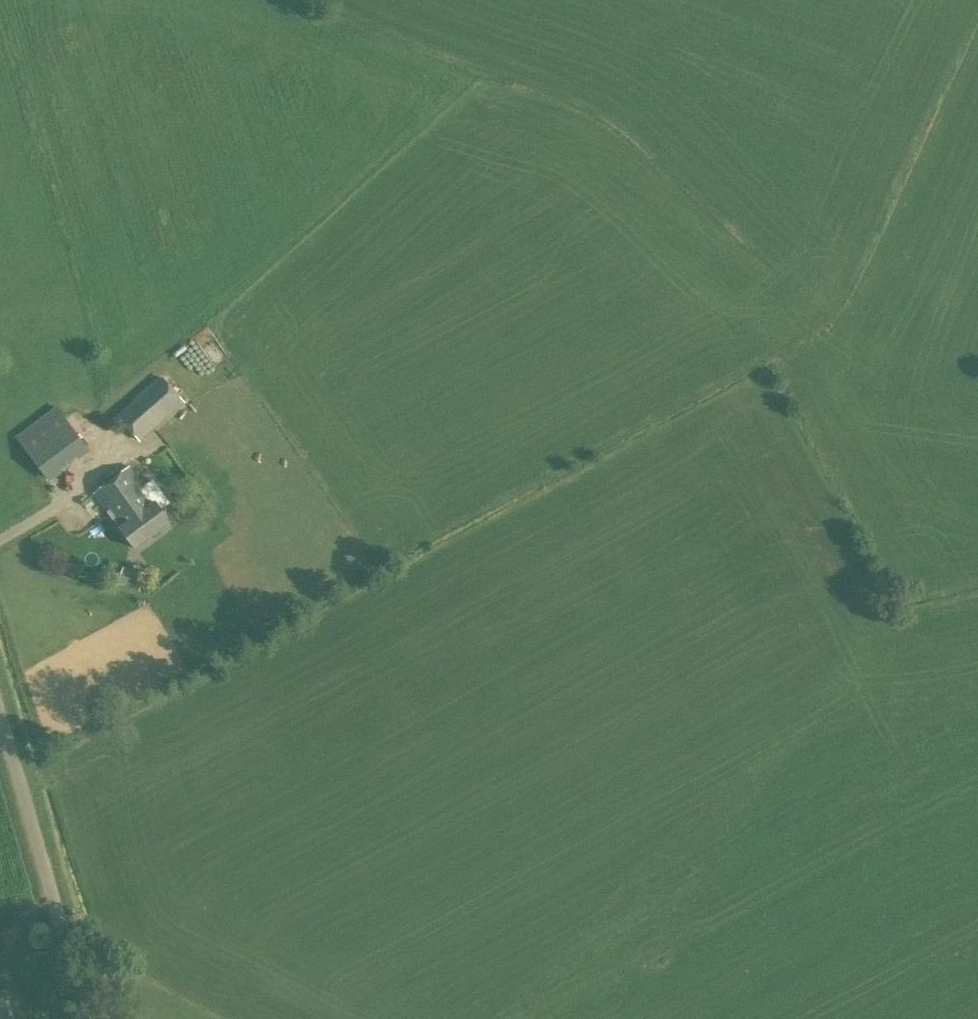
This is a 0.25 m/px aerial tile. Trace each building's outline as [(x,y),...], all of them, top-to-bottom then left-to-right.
[(141,442),(186,403),(163,376),(118,415),(141,442)] [(17,437),(29,452),(49,437),(52,440),(71,426),(57,407),(17,437)] [(153,479),(144,486),(131,468),(95,494),(136,549),(171,523),(161,510),(171,503),(153,479)] [(6,1004),(0,1007),(0,1018),(11,1018),(6,1004)]
